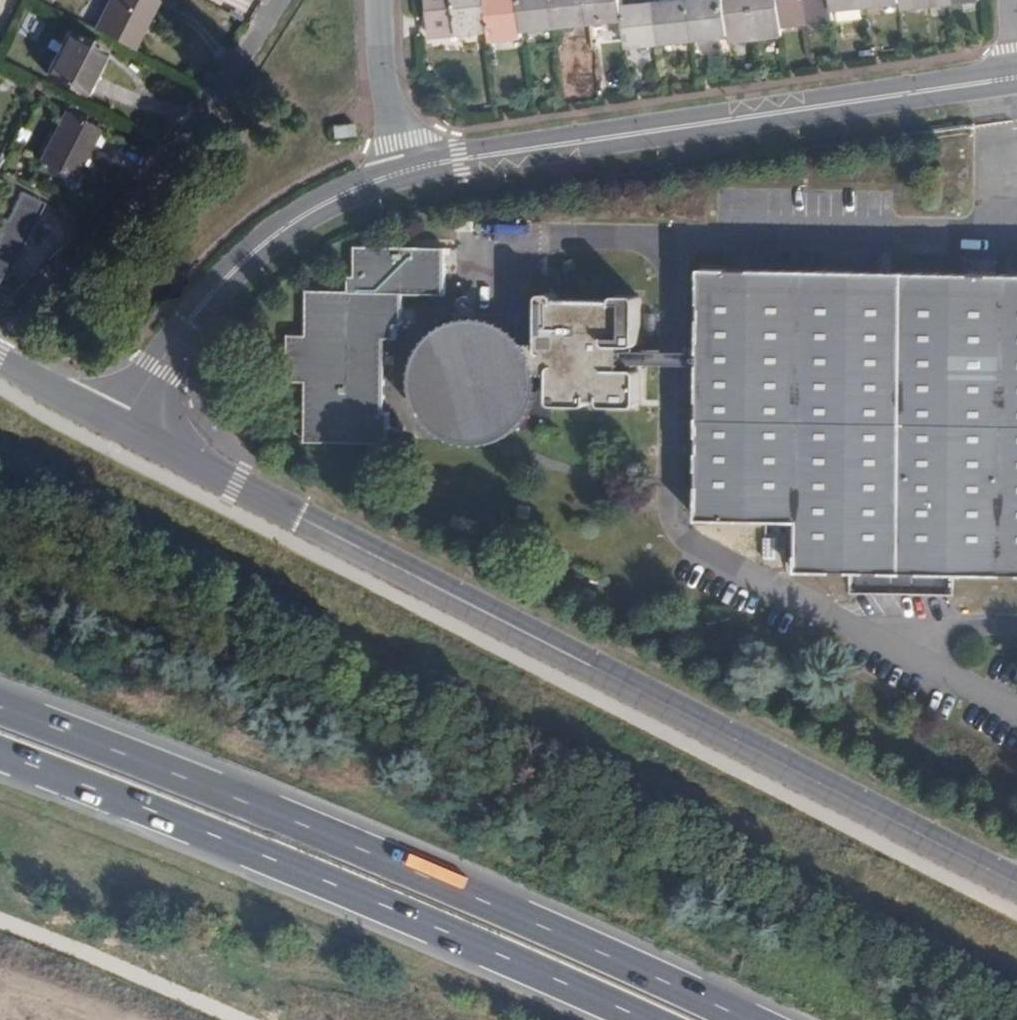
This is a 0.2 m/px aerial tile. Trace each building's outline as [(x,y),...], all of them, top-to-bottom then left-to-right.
[(89,28),(128,48),(153,0),(104,0),(89,28)] [(454,0),(420,0),(424,37),(457,34),(454,0)] [(487,0),(454,0),(457,34),(490,31),(487,0)] [(490,31),(491,40),(523,37),(523,29),(520,0),(487,0),(490,31)] [(523,29),(557,26),(555,0),(520,0),(523,29)] [(557,26),(590,23),(588,0),(555,0),(557,26)] [(590,23),(624,19),(623,7),(622,0),(588,0),(590,23)] [(692,1),(695,39),(729,35),(728,23),(725,0),(696,0),(692,1)] [(728,23),(729,35),(730,40),(755,37),(753,14),(752,0),(725,0),(728,23)] [(753,14),(755,37),(782,35),(781,25),(779,0),(752,0),(753,14)] [(781,25),(808,23),(806,0),(779,0),(781,25)] [(808,23),(833,20),(832,8),(831,0),(806,0),(808,23)] [(692,1),(658,4),(662,42),(695,39),(692,1)] [(658,4),(623,7),(624,19),(625,26),(627,46),(662,42),(658,4)] [(47,75),(80,92),(94,64),(99,65),(103,56),(106,50),(69,32),(47,75)] [(94,64),(80,92),(89,97),(107,60),(103,56),(99,65),(94,64)] [(64,113),(39,160),(72,176),(96,129),(64,113)] [(445,296),(444,252),(355,249),(355,280),(346,281),(346,295),(307,294),(306,337),(287,339),(287,383),(306,384),(305,445),(389,447),(390,414),(383,414),(384,342),(393,342),(392,329),(402,329),(402,297),(445,296)] [(699,520),(799,523),(798,572),(1016,577),(1016,275),(704,269),(699,520)] [(531,367),(532,375),(552,375),(552,402),(555,405),(559,407),(587,407),(591,401),(602,402),(604,406),(607,408),(636,408),(640,404),(640,374),(636,370),(623,370),(623,365),(623,351),(624,346),(640,346),(641,299),(638,296),(618,295),(616,301),(558,300),(556,294),(548,294),(543,294),(541,297),(540,344),(521,344),(517,344),(523,350),(527,358),(531,367)] [(531,391),(532,375),(531,367),(527,358),(523,350),(517,344),(511,338),(502,332),(490,327),(472,327),(462,328),(453,331),(445,336),(435,347),(428,356),(424,367),(422,379),(423,389),(425,399),(433,415),(442,423),(452,431),(460,434),(470,436),(484,436),(494,434),(506,429),(513,423),(519,417),(525,408),(529,398),(531,391)] [(623,351),(623,365),(701,365),(702,352),(623,351)]
